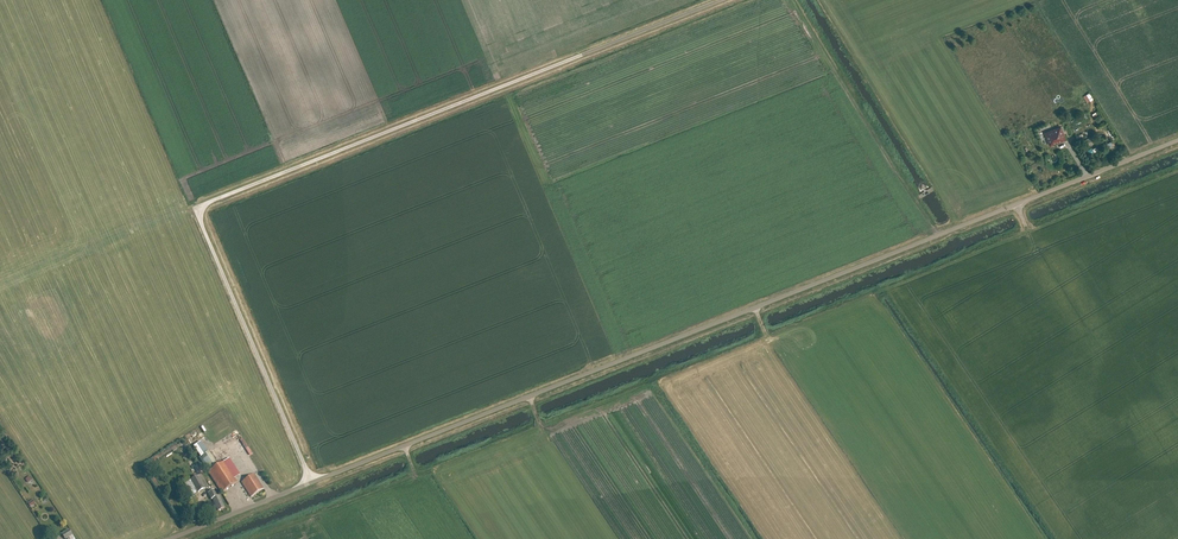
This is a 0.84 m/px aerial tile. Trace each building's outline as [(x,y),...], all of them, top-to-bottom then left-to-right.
[(1089,92),(1083,95),(1086,102),(1093,99),(1089,92)] [(1050,144),(1064,139),(1060,128),(1046,133),(1050,144)] [(1082,140),(1085,147),(1095,143),(1092,136),(1082,140)] [(1110,157),(1116,154),(1114,150),(1116,149),(1113,141),(1105,144),(1110,157)] [(199,441),(191,446),(198,457),(206,452),(199,441)] [(206,452),(198,457),(207,469),(215,464),(206,452)] [(238,482),(224,462),(208,472),(222,493),(238,482)] [(198,493),(209,486),(202,473),(190,480),(198,493)] [(254,474),(241,482),(251,496),(263,489),(254,474)] [(217,496),(215,490),(208,493),(211,500),(212,500),(217,510),(225,507),(219,495),(217,496)] [(72,535),(69,530),(62,534),(65,538),(67,538),(72,535)]
